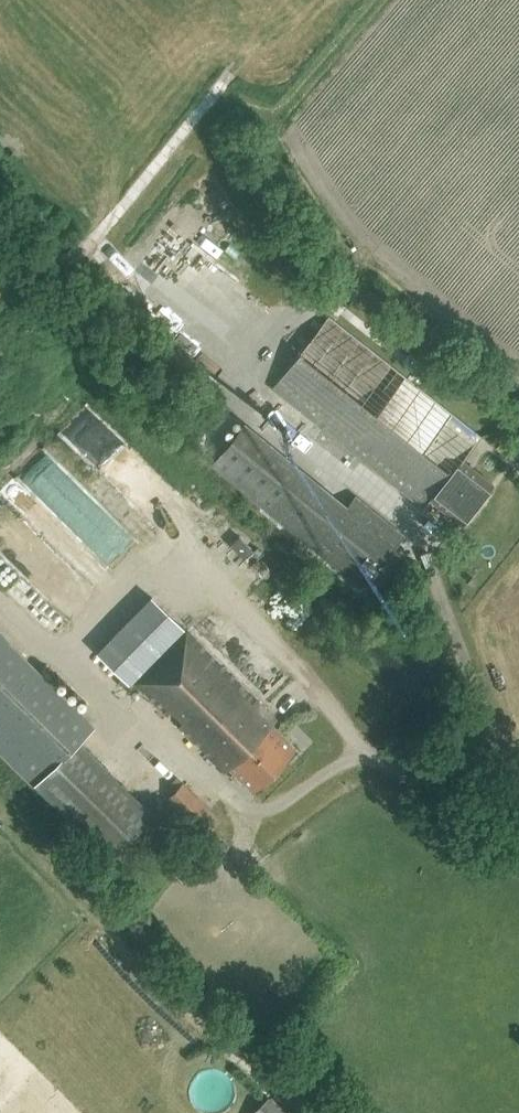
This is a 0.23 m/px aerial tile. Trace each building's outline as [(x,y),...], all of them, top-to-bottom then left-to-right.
[(245,273),(207,238),(183,264),(221,299),(245,273)] [(462,522),(493,482),(463,458),(481,435),(328,315),(271,386),(425,506),(431,497),(462,522)] [(403,534),(355,495),(344,508),(243,421),(214,459),(361,586),(403,534)] [(45,452),(27,469),(104,546),(124,526),(116,517),(98,535),(58,494),(72,479),(45,452)] [(250,550),(265,540),(250,518),(235,528),(250,550)] [(281,564),(270,567),(277,586),(287,582),(281,564)] [(151,595),(96,650),(129,683),(184,629),(151,595)] [(253,789),(295,746),(272,722),(276,719),(187,630),(135,682),(167,713),(172,709),(183,720),(178,724),(223,769),(228,765),(253,789)] [(80,741),(94,726),(0,633),(0,749),(108,856),(152,812),(80,741)] [(204,834),(220,819),(182,781),(166,796),(204,834)] [(269,1094),(249,1112),(287,1112),(269,1094)]
